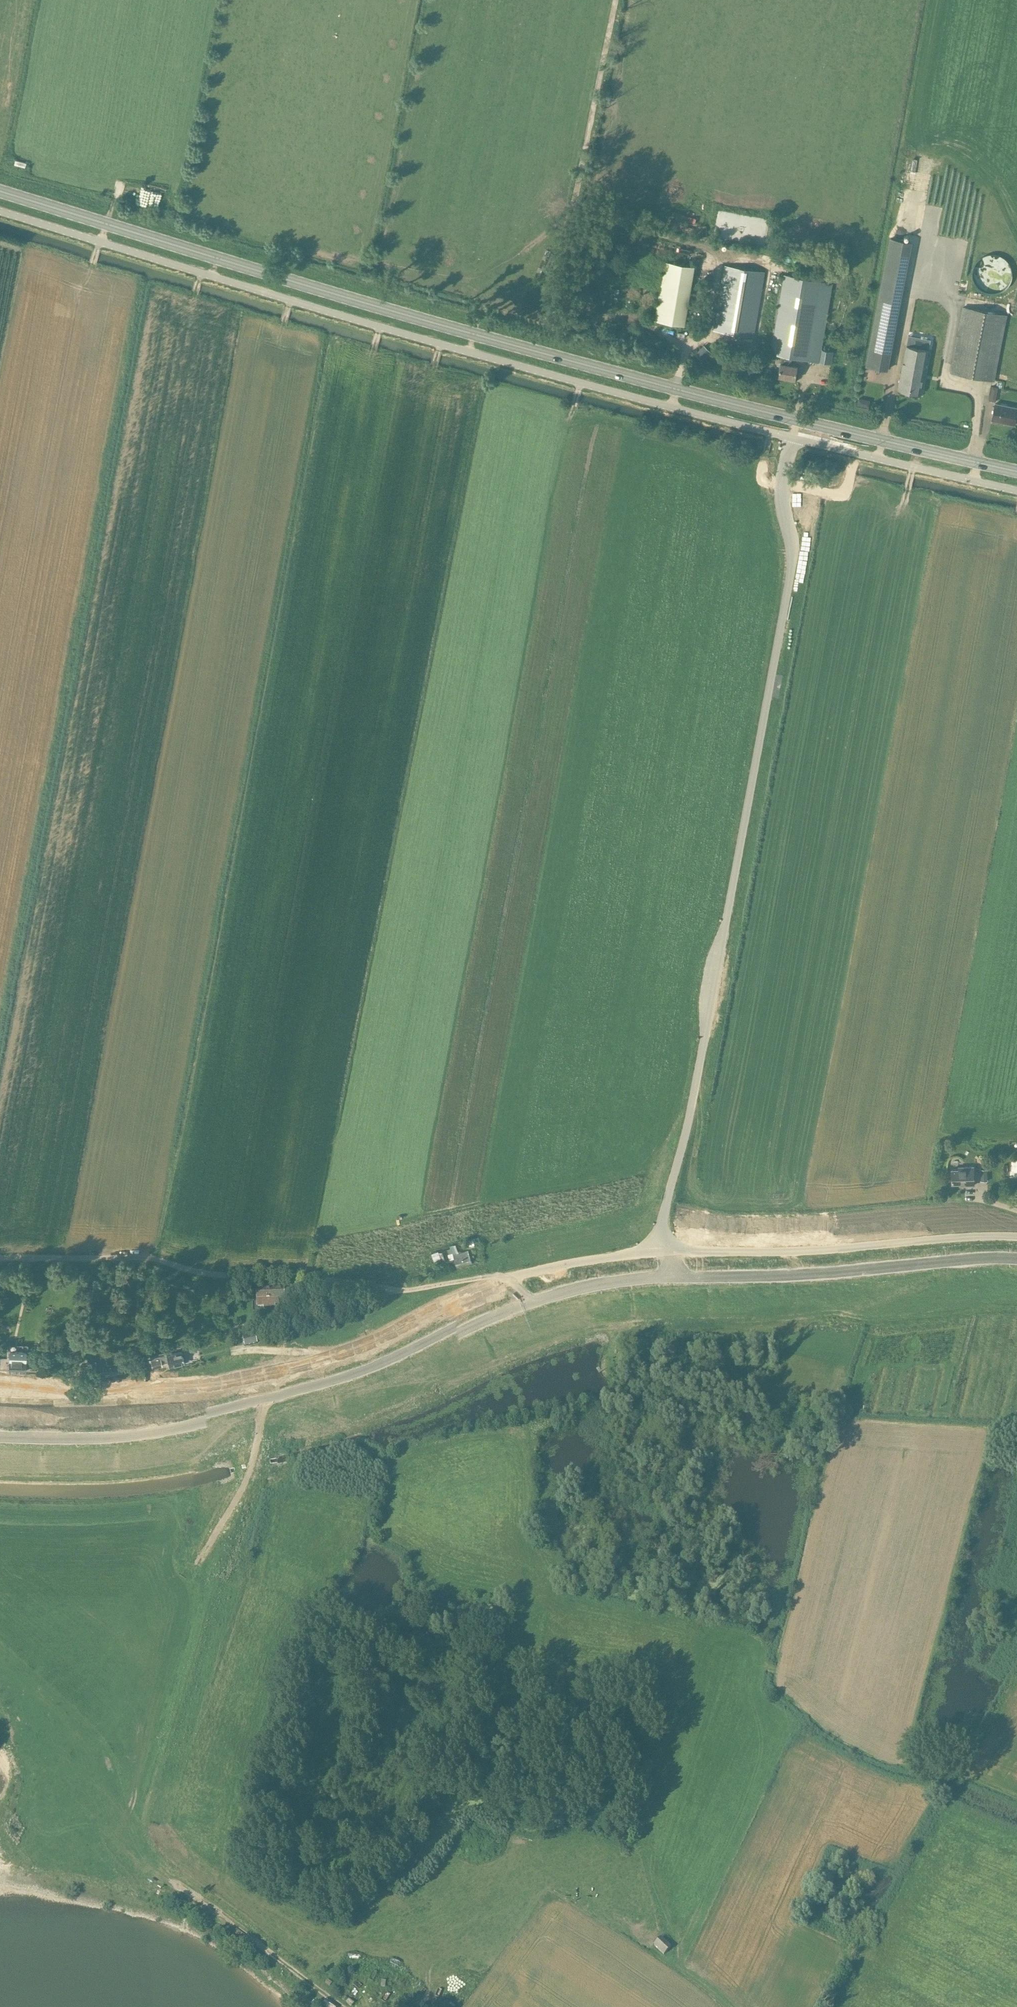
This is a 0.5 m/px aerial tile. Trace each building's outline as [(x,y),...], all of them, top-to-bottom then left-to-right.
[(591,112),(588,125),(595,127),(598,114),(591,112)] [(131,184),(130,197),(152,198),(153,185),(131,184)] [(1008,283),(1010,256),(983,255),(982,267),(986,267),(986,273),(992,273),(991,282),(1008,283)] [(684,325),(694,265),(663,260),(654,321),(684,325)] [(765,272),(724,265),(713,330),(754,338),(765,272)] [(834,351),(821,348),(832,282),(784,274),(770,354),(782,356),(790,357),(819,362),(832,364),(834,351)] [(920,394),(927,357),(944,360),(947,342),(931,339),(938,302),(915,297),(906,345),(907,345),(898,389),(920,394)] [(962,306),(950,373),(995,381),(1007,315),(962,306)] [(887,369),(889,357),(869,353),(866,366),(887,369)] [(798,366),(789,364),(790,357),(782,356),(778,377),(795,380),(798,366)] [(991,386),(989,400),(996,401),(997,387),(991,386)] [(857,404),(868,407),(870,400),(858,397),(857,404)] [(1013,424),(1014,424),(1016,417),(1016,408),(995,403),(992,420),(1005,422),(1005,424),(1012,426),(1013,424)] [(964,1185),(974,1185),(974,1166),(965,1166),(965,1169),(951,1169),(952,1183),(964,1183),(964,1185)] [(447,1249),(439,1252),(442,1262),(450,1260),(447,1249)] [(435,1264),(442,1262),(439,1252),(439,1250),(431,1253),(435,1264)] [(468,1250),(454,1254),(457,1268),(472,1263),(468,1250)] [(285,1289),(275,1289),(257,1290),(258,1307),(263,1307),(263,1312),(276,1311),(276,1306),(280,1306),(279,1301),(285,1301),(285,1289)] [(255,1335),(244,1338),(245,1346),(257,1344),(255,1335)] [(182,1351),(180,1352),(167,1354),(166,1350),(150,1353),(152,1368),(162,1366),(161,1361),(167,1360),(169,1366),(184,1363),(182,1351)] [(25,1371),(25,1351),(10,1351),(9,1371),(25,1371)] [(80,1373),(95,1374),(96,1361),(87,1361),(87,1365),(79,1366),(80,1373)] [(672,1948),(661,1937),(654,1946),(664,1956),(672,1948)]
